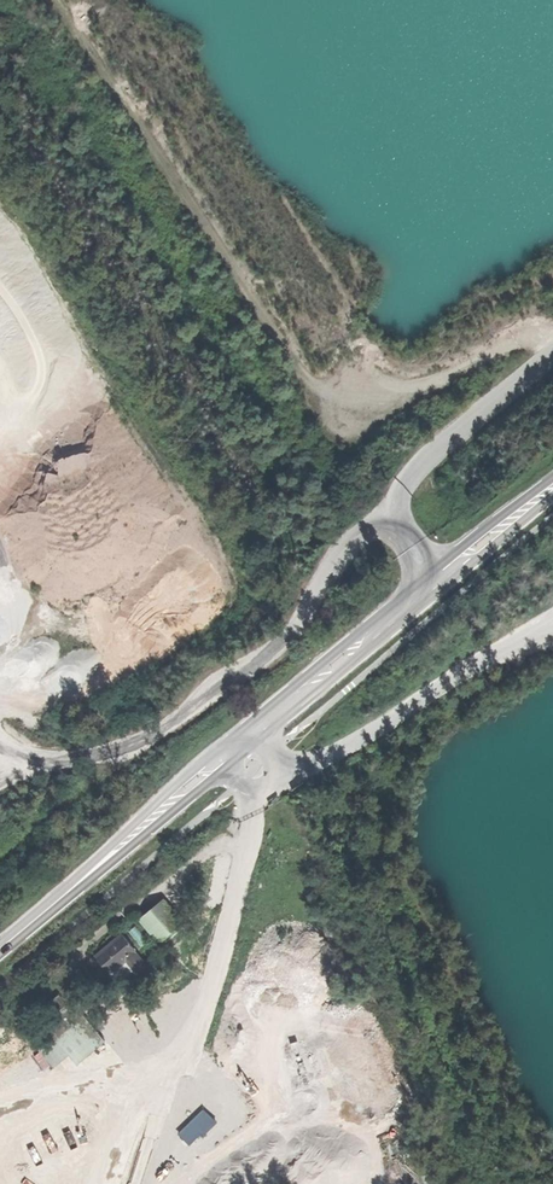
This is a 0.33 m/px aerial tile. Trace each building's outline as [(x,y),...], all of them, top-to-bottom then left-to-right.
[(143,922),(162,945),(185,926),(165,903),(143,922)] [(124,966),(138,954),(124,937),(111,948),(97,960),(106,971),(119,961),(124,966)] [(131,969),(136,974),(140,971),(146,965),(141,960),(131,969)] [(111,977),(124,966),(119,961),(106,971),(111,977)] [(149,968),(146,965),(140,971),(143,974),(149,968)] [(77,976),(86,988),(95,981),(86,969),(77,976)] [(48,1007),(56,1017),(68,1008),(61,998),(48,1007)] [(23,1029),(12,1035),(18,1046),(29,1040),(23,1029)] [(4,1051),(14,1043),(7,1036),(0,1042),(0,1046),(4,1051)] [(184,1138),(193,1147),(204,1136),(218,1123),(208,1113),(184,1138)] [(222,1127),(218,1123),(204,1136),(208,1141),(222,1127)]
